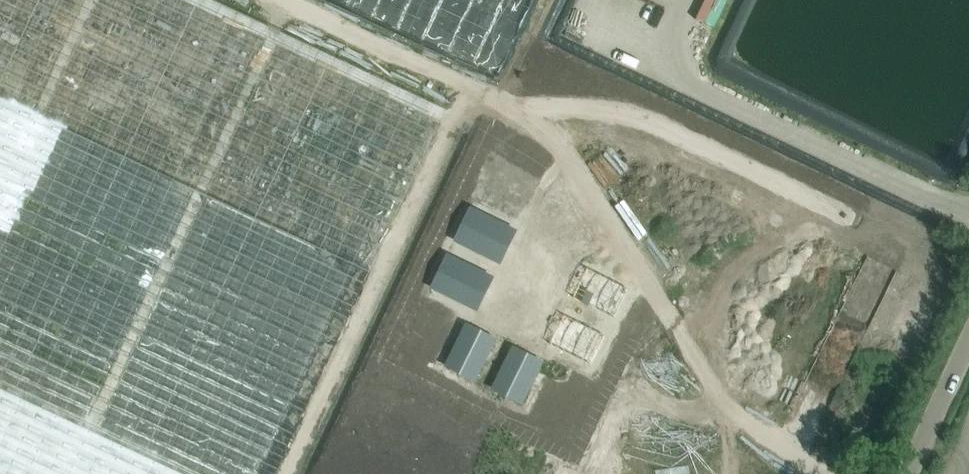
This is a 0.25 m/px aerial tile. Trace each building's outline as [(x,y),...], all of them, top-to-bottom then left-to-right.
[(482,105),(258,0),(0,0),(0,473),(310,473),(482,105)] [(610,2),(639,13),(643,3),(635,0),(611,0),(610,2)] [(472,211),(457,240),(498,261),(513,232),(472,211)] [(447,256),(433,284),(474,304),(488,276),(447,256)] [(592,267),(578,296),(619,316),(633,287),(592,267)] [(570,312),(556,341),(597,361),(611,332),(570,312)] [(466,325),(446,366),(475,380),(495,339),(466,325)] [(513,348),(493,389),(521,403),(541,362),(513,348)] [(731,439),(701,426),(688,456),(675,451),(665,473),(717,473),(731,439)] [(650,463),(638,458),(632,473),(645,473),(650,463)]
